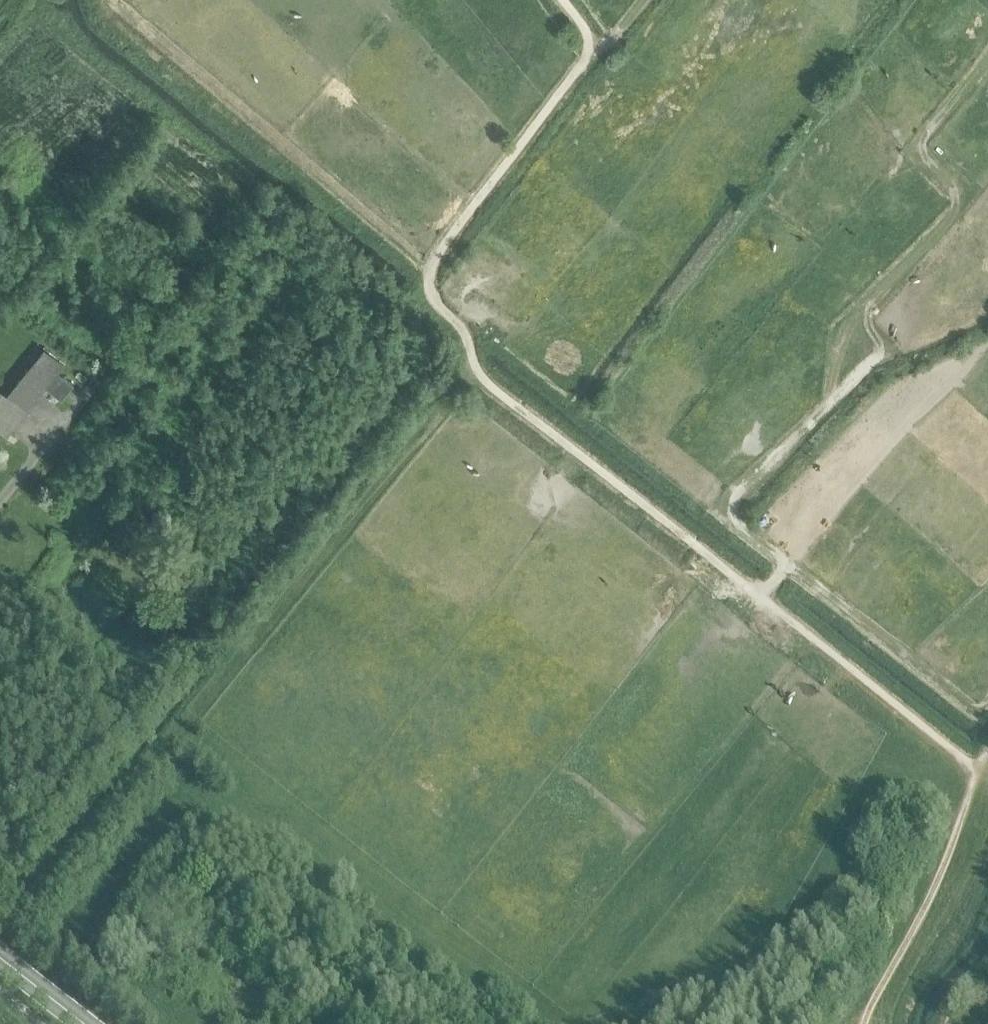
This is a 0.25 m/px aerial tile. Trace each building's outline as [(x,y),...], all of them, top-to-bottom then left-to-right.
[(7,435),(61,365),(45,353),(7,401),(0,395),(0,429),(7,435)]
